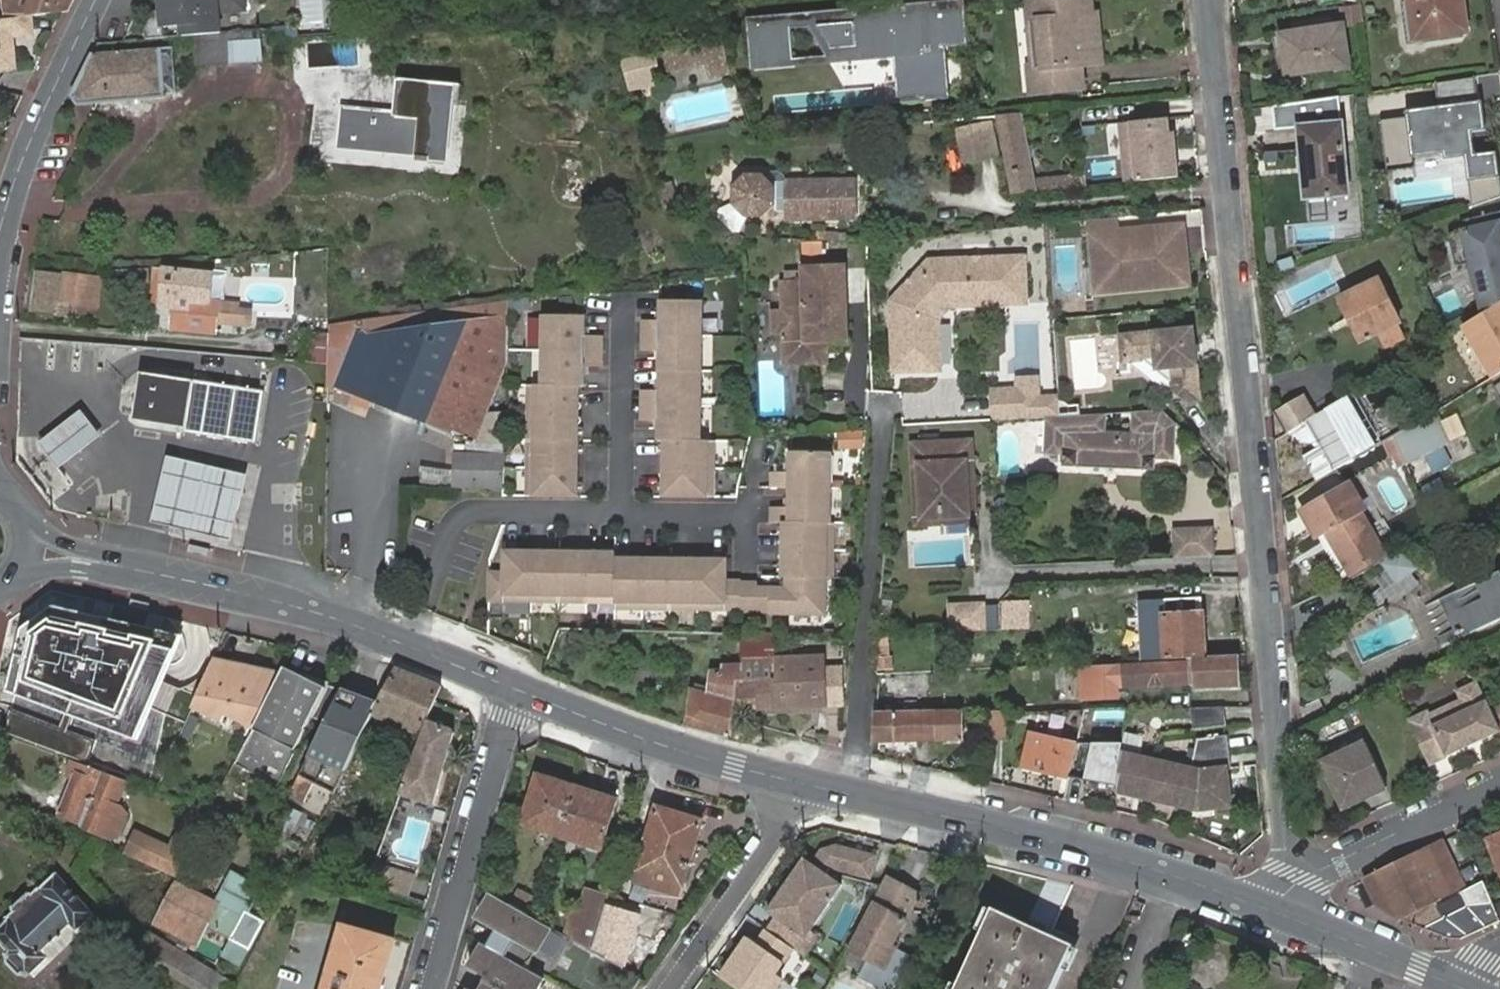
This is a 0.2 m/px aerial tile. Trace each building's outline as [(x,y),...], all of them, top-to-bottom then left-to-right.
[(6,19),(18,17),(32,16),(62,11),(70,11),(75,0),(4,0),(6,19)] [(244,0),(172,0),(173,10),(160,10),(152,12),(145,31),(146,39),(164,37),(163,27),(182,25),(183,36),(220,33),(218,13),(245,10),(244,0)] [(172,0),(160,0),(160,10),(173,10),(172,0)] [(1038,0),(1029,0),(1031,16),(1039,14),(1038,0)] [(1039,14),(1031,16),(1033,43),(1042,42),(1043,61),(1035,62),(1031,62),(1033,88),(1082,83),(1081,59),(1103,57),(1100,33),(1093,33),(1090,0),(1038,0),(1039,14)] [(1418,40),(1462,33),(1457,3),(1465,1),(1464,0),(1412,0),(1418,40)] [(793,56),(791,25),(808,23),(826,54),(897,48),(901,100),(946,96),(942,45),(968,43),(965,10),(917,13),(917,4),(749,17),(753,59),(793,56)] [(0,20),(0,71),(15,69),(18,65),(17,51),(10,46),(9,39),(15,34),(31,35),(35,31),(32,16),(18,17),(6,19),(0,20)] [(1342,29),(1283,38),(1289,77),(1348,67),(1342,29)] [(259,30),(194,36),(196,66),(262,61),(259,30)] [(728,60),(721,35),(665,47),(669,66),(707,58),(709,64),(728,60)] [(1033,43),(1035,62),(1043,61),(1042,42),(1033,43)] [(174,46),(93,52),(74,95),(78,104),(96,103),(165,97),(164,90),(176,88),(175,71),(163,72),(163,59),(174,58),(174,46)] [(175,71),(174,58),(163,59),(163,72),(175,71)] [(711,74),(730,70),(728,60),(709,64),(711,74)] [(1430,81),(1433,101),(1396,107),(1397,116),(1378,119),(1385,167),(1408,164),(1407,158),(1462,150),(1470,204),(1499,195),(1499,166),(1498,149),(1468,153),(1465,131),(1483,128),(1475,74),(1430,81)] [(394,112),(343,107),(339,144),(419,153),(418,160),(429,162),(429,157),(446,158),(453,84),(398,78),(394,112)] [(1036,177),(1021,109),(995,112),(1012,192),(1080,185),(1079,178),(1072,179),(1071,174),(1036,177)] [(1121,121),(1127,181),(1180,176),(1176,130),(1171,131),(1170,117),(1121,121)] [(990,121),(955,128),(962,163),(997,155),(990,121)] [(1352,199),(1344,130),(1303,136),(1311,205),(1352,199)] [(769,210),(780,209),(781,217),(853,216),(852,178),(782,180),(780,174),(774,169),(767,169),(761,172),(756,169),(739,170),(726,183),(727,203),(739,214),(769,213),(769,210)] [(1475,214),(1477,225),(1451,230),(1457,262),(1473,258),(1483,309),(1499,300),(1499,209),(1475,214)] [(1120,232),(1119,217),(1089,219),(1130,287),(1172,284),(1172,272),(1183,271),(1182,255),(1187,255),(1184,227),(1120,232)] [(1130,287),(1089,219),(1088,219),(1091,251),(1095,251),(1097,259),(1092,263),(1093,278),(1110,277),(1111,289),(1130,287)] [(824,256),(822,241),(800,243),(802,258),(824,256)] [(307,250),(308,268),(325,267),(324,249),(307,250)] [(925,261),(892,300),(896,373),(940,371),(936,319),(930,313),(941,301),(947,306),(1026,301),(1023,254),(925,261)] [(148,267),(135,267),(135,278),(148,278),(148,267)] [(813,346),(828,346),(850,344),(848,308),(846,268),(802,269),(802,275),(799,275),(799,283),(776,284),(778,313),(767,314),(769,338),(779,338),(780,369),(814,368),(813,346)] [(101,276),(35,269),(31,310),(57,311),(59,298),(100,301),(101,276)] [(194,300),(196,272),(163,270),(154,269),(151,301),(160,302),(160,306),(174,308),(173,328),(216,330),(218,302),(202,301),(194,300)] [(1184,282),(1183,271),(1172,272),(1172,284),(1184,282)] [(204,273),(196,272),(194,300),(202,301),(204,273)] [(1378,276),(1342,296),(1359,330),(1369,326),(1375,323),(1382,336),(1402,326),(1395,314),(1397,312),(1378,276)] [(1095,291),(1111,289),(1110,277),(1093,278),(1095,291)] [(510,358),(512,299),(327,325),(328,386),(474,442),(506,448),(507,414),(486,414),(510,358)] [(703,300),(660,300),(660,321),(642,320),(642,335),(642,350),(660,351),(660,371),(660,390),(642,390),(641,405),(642,420),(659,420),(660,441),(664,441),(664,497),(716,497),(716,441),(703,441),(703,300)] [(1499,369),(1499,300),(1483,309),(1463,321),(1493,373),(1499,369)] [(930,313),(936,319),(947,306),(941,301),(930,313)] [(248,324),(249,314),(239,313),(240,305),(218,302),(217,320),(248,324)] [(585,316),(542,316),(542,387),(528,387),(528,497),(580,497),(580,469),(580,442),(580,414),(580,387),(585,387),(585,366),(603,366),(603,351),(604,336),(585,336),(585,316)] [(1188,325),(1153,329),(1194,397),(1201,397),(1196,357),(1195,343),(1193,329),(1188,325)] [(1194,397),(1153,329),(1120,332),(1123,356),(1129,360),(1145,358),(1158,357),(1170,366),(1171,379),(1172,390),(1183,399),(1194,397)] [(326,360),(326,334),(305,331),(305,359),(326,360)] [(262,340),(260,355),(289,360),(291,344),(262,340)] [(829,367),(828,346),(813,346),(814,368),(829,367)] [(1145,358),(1171,379),(1170,366),(1158,357),(1145,358)] [(215,436),(255,442),(263,392),(224,386),(139,373),(131,423),(215,436)] [(1015,389),(1037,388),(1037,380),(1015,381),(1015,389)] [(1010,418),(1044,416),(1059,415),(1058,398),(1038,400),(1037,388),(1015,389),(992,391),(994,419),(998,419),(1010,418)] [(1303,393),(1274,412),(1285,430),(1310,415),(1315,412),(1303,393)] [(1310,467),(1315,476),(1332,466),(1338,463),(1354,454),(1375,441),(1346,393),(1315,412),(1310,415),(1304,419),(1285,430),(1290,439),(1304,440),(1309,447),(1311,446),(1316,455),(1311,457),(1310,467)] [(1063,396),(1058,396),(1058,398),(1059,415),(1063,414),(1079,413),(1078,401),(1069,402),(1069,399),(1063,396)] [(1430,409),(1396,429),(1408,463),(1448,440),(1430,409)] [(1173,457),(1174,415),(1171,411),(1130,412),(1130,428),(1105,428),(1105,412),(1079,413),(1063,414),(1059,415),(1044,416),(1043,455),(1062,455),(1062,466),(1155,468),(1155,457),(1173,457)] [(63,464),(101,438),(102,431),(103,430),(92,414),(49,444),(63,464)] [(969,443),(912,446),(914,500),(939,499),(940,524),(973,522),(969,443)] [(1306,460),(1311,457),(1316,455),(1311,446),(1309,447),(1300,452),(1306,460)] [(504,573),(490,573),(489,604),(616,604),(616,610),(742,611),(742,613),(758,614),(772,614),(827,614),(827,577),(834,578),(834,523),(832,523),(832,452),(789,452),(789,472),(771,472),(771,487),(789,487),(789,507),(771,506),(771,522),(783,522),(783,550),(783,577),(787,577),(787,587),(758,586),(758,582),(742,582),(742,580),(727,580),(727,559),(699,559),(671,559),(644,558),(616,558),(616,552),(588,552),(560,552),(533,552),(504,552),(504,573)] [(230,539),(245,473),(167,454),(152,520),(230,539)] [(455,454),(453,490),(505,492),(506,457),(455,454)] [(1379,493),(1365,470),(1307,504),(1320,527),(1341,515),(1349,527),(1342,531),(1359,561),(1392,542),(1367,500),(1379,493)] [(939,499),(914,500),(915,525),(940,524),(939,499)] [(1176,558),(1215,556),(1213,526),(1174,528),(1176,558)] [(208,549),(190,545),(189,549),(188,552),(207,557),(208,549)] [(1380,564),(1396,586),(1418,569),(1402,548),(1380,564)] [(1466,634),(1499,620),(1499,573),(1449,595),(1461,624),(1466,634)] [(151,602),(131,597),(130,605),(133,605),(145,608),(149,609),(151,602)] [(1163,599),(1167,657),(1189,656),(1196,655),(1205,655),(1203,597),(1163,599)] [(1034,622),(1032,598),(1002,599),(1004,624),(1034,622)] [(985,626),(984,602),(954,603),(955,628),(985,626)] [(181,638),(51,607),(20,630),(1,696),(13,700),(47,712),(113,736),(135,743),(163,679),(175,652),(181,638)] [(852,622),(837,637),(837,643),(850,645),(852,622)] [(1446,643),(1466,634),(1461,624),(1441,633),(1446,643)] [(682,724),(731,736),(734,709),(736,682),(774,679),(775,665),(776,635),(737,634),(736,672),(705,672),(704,691),(685,687),(682,724)] [(1239,656),(1239,653),(1205,655),(1196,655),(1196,659),(1123,664),(1123,677),(1117,677),(1117,685),(1198,680),(1198,684),(1240,682),(1239,656)] [(282,672),(214,658),(190,710),(221,723),(225,717),(252,730),(282,672)] [(736,682),(734,709),(821,703),(824,662),(775,665),(774,679),(736,682)] [(440,685),(395,667),(378,703),(373,713),(421,732),(426,719),(440,685)] [(284,668),(282,672),(252,730),(235,765),(278,786),(313,717),(327,689),(284,668)] [(1496,720),(1478,679),(1456,690),(1461,699),(1427,715),(1425,711),(1406,720),(1424,758),(1443,750),(1445,754),(1499,728),(1496,720)] [(342,689),(329,685),(327,689),(313,717),(326,723),(342,689)] [(342,689),(326,723),(290,795),(304,802),(313,782),(334,793),(373,713),(378,703),(342,689)] [(1227,705),(1196,705),(1197,724),(1229,721),(1227,705)] [(876,711),(873,741),(961,739),(961,711),(876,711)] [(989,711),(987,737),(1004,738),(1007,711),(989,711)] [(451,729),(426,719),(421,732),(399,794),(434,805),(453,734),(451,729)] [(1156,757),(1146,795),(1200,807),(1232,805),(1229,768),(1233,767),(1230,732),(1202,735),(1192,766),(1156,757)] [(1090,748),(1031,735),(1024,766),(1069,777),(1071,769),(1084,771),(1090,748)] [(1365,739),(1322,759),(1343,805),(1386,785),(1365,739)] [(1117,789),(1146,795),(1156,757),(1122,749),(1117,789)] [(1443,750),(1424,758),(1427,763),(1445,754),(1443,750)] [(86,813),(106,822),(113,808),(114,808),(120,793),(78,774),(60,814),(81,823),(86,813)] [(562,836),(577,788),(539,775),(524,824),(562,836)] [(618,800),(577,788),(562,836),(602,848),(618,800)] [(209,811),(207,816),(221,823),(227,809),(213,803),(209,811)] [(656,806),(633,881),(678,895),(702,820),(656,806)] [(102,833),(106,822),(86,813),(81,823),(102,833)] [(134,828),(124,849),(149,861),(159,839),(134,828)] [(1488,838),(1499,868),(1499,833),(1488,838)] [(1398,915),(1425,926),(1468,906),(1466,900),(1437,912),(1428,893),(1446,884),(1462,876),(1444,839),(1434,844),(1366,878),(1377,898),(1397,911),(1398,915)] [(872,879),(876,855),(838,846),(820,851),(812,863),(834,877),(836,871),(872,879)] [(812,863),(805,858),(769,911),(778,917),(768,931),(794,948),(807,957),(821,936),(813,931),(844,884),(834,877),(812,863)] [(409,895),(416,870),(389,863),(382,888),(409,895)] [(16,907),(15,908),(14,908),(14,909),(14,910),(15,910),(15,911),(8,917),(10,919),(0,928),(0,940),(11,951),(8,955),(10,957),(9,962),(20,975),(26,973),(28,976),(40,965),(48,957),(42,951),(72,923),(78,928),(94,913),(57,874),(42,888),(41,887),(34,893),(33,893),(32,892),(31,892),(30,892),(30,893),(16,907)] [(1484,879),(1482,876),(1461,886),(1462,889),(1484,879)] [(918,895),(888,879),(876,904),(852,949),(887,967),(897,947),(892,945),(906,919),(918,895)] [(1463,938),(1499,919),(1499,918),(1484,879),(1462,889),(1466,900),(1468,906),(1425,926),(1450,937),(1463,938)] [(218,904),(174,882),(155,921),(172,929),(168,937),(189,948),(193,941),(194,941),(205,919),(209,922),(218,904)] [(509,904),(527,915),(537,920),(542,901),(520,890),(509,904)] [(573,913),(565,936),(593,952),(593,951),(607,904),(609,897),(588,891),(581,915),(573,913)] [(550,929),(490,896),(478,918),(497,928),(486,947),(527,971),(550,929)] [(638,914),(607,904),(593,951),(622,968),(633,934),(650,939),(656,921),(638,915),(638,914)] [(956,988),(1054,988),(1074,944),(1062,939),(1051,934),(994,907),(956,988)] [(265,921),(246,910),(231,939),(250,949),(265,921)] [(326,988),(381,988),(395,940),(344,926),(344,927),(326,988)] [(720,977),(737,988),(775,988),(781,980),(775,976),(794,948),(768,931),(759,943),(748,936),(720,977)] [(149,932),(132,961),(159,977),(165,969),(198,988),(231,988),(234,984),(149,932)] [(486,947),(481,945),(468,969),(487,980),(482,988),(538,988),(543,980),(486,947)]
